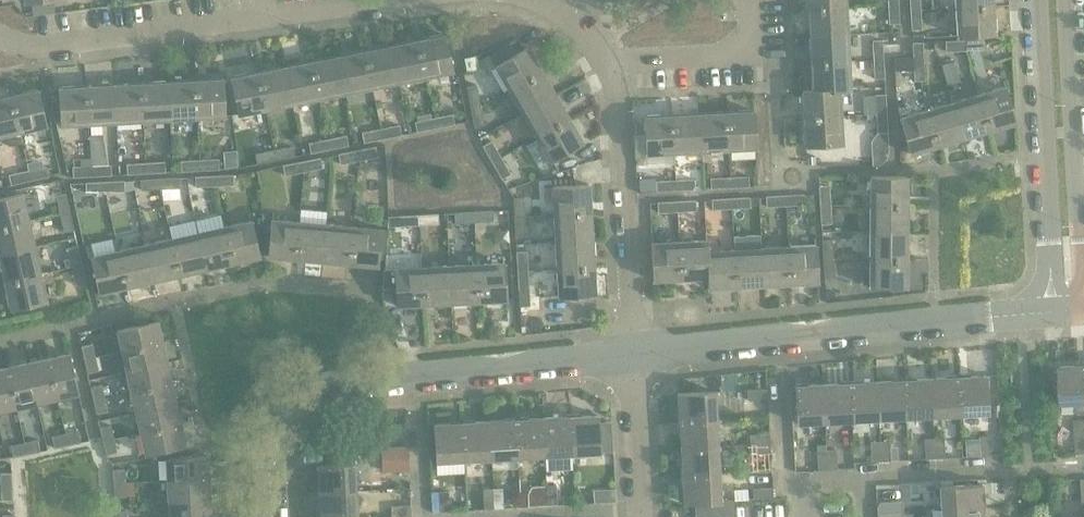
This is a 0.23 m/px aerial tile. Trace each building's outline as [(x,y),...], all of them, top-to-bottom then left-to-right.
[(809,9),(847,7),(846,0),(809,0),(809,9)] [(911,11),(921,10),(920,0),(910,0),(911,11)] [(956,8),(993,6),(993,0),(956,0),(956,8)] [(899,4),(889,5),(890,24),(900,23),(899,4)] [(993,6),(956,8),(958,36),(995,34),(993,6)] [(847,7),(809,9),(811,36),(848,34),(847,7)] [(921,10),(911,11),(912,30),(922,29),(921,10)] [(937,12),(924,12),(925,22),(937,22),(937,12)] [(848,34),(811,36),(812,63),(849,61),(848,34)] [(446,35),(418,40),(426,77),(453,71),(446,35)] [(984,39),(965,40),(965,50),(984,49),(984,39)] [(418,40),(392,46),(399,82),(426,77),(418,40)] [(873,41),(874,60),(884,59),(883,40),(873,41)] [(965,50),(965,40),(946,41),(946,51),(965,50)] [(923,43),(913,43),(914,62),(924,62),(923,43)] [(392,46),(365,51),(372,88),(399,82),(392,46)] [(496,66),(510,90),(542,71),(528,47),(496,66)] [(365,51),(339,57),(346,93),(372,88),(365,51)] [(339,57),(312,62),(319,98),(346,93),(339,57)] [(477,69),(475,57),(465,59),(468,71),(477,69)] [(884,59),(874,60),(875,79),(885,78),(884,59)] [(812,63),(814,90),(840,89),(851,89),(849,61),(812,63)] [(955,61),(941,65),(948,86),(961,82),(955,61)] [(312,62),(285,67),(293,104),(319,98),(312,62)] [(924,62),(914,62),(915,81),(925,81),(924,62)] [(285,67),(259,73),(266,109),(293,104),(285,67)] [(542,71),(510,90),(523,113),(555,95),(542,71)] [(266,109),(259,73),(231,78),(239,115),(266,109)] [(224,79),(196,81),(198,118),(226,116),(224,79)] [(196,81),(169,82),(171,119),(198,118),(196,81)] [(169,82),(141,84),(144,121),(171,119),(169,82)] [(141,84),(114,85),(116,122),(144,121),(141,84)] [(114,85),(87,87),(89,124),(116,122),(114,85)] [(89,124),(87,87),(59,88),(62,125),(89,124)] [(1006,87),(979,95),(990,130),(1016,122),(1006,87)] [(467,90),(471,108),(482,106),(478,88),(467,90)] [(38,89),(11,96),(19,132),(47,126),(38,89)] [(803,90),(804,118),(841,116),(840,89),(814,90),(803,90)] [(876,95),(877,114),(887,113),(886,94),(876,95)] [(555,95),(523,113),(537,137),(569,118),(555,95)] [(979,95),(953,103),(964,138),(990,130),(979,95)] [(0,98),(0,136),(19,132),(11,96),(0,98)] [(953,103),(927,110),(938,146),(964,138),(953,103)] [(482,106),(471,108),(475,127),(486,125),(482,106)] [(938,146),(927,110),(900,118),(911,154),(938,146)] [(755,111),(727,113),(729,150),(757,148),(755,111)] [(452,113),(434,117),(436,128),(455,124),(452,113)] [(727,113),(699,114),(701,151),(729,150),(727,113)] [(887,113),(877,114),(878,133),(888,132),(887,113)] [(699,114),(672,116),(674,153),(701,151),(699,114)] [(674,153),(672,116),(644,117),(646,154),(674,153)] [(841,116),(804,118),(806,146),(843,144),(841,116)] [(436,128),(434,117),(415,121),(417,132),(436,128)] [(569,118),(537,137),(551,161),(583,142),(569,118)] [(399,124),(380,127),(383,138),(402,135),(399,124)] [(383,138),(380,127),(362,131),(364,142),(383,138)] [(346,134),(327,138),(330,149),(349,146),(346,134)] [(330,149),(327,138),(309,142),(311,153),(330,149)] [(483,146),(493,163),(502,157),(493,141),(483,146)] [(293,145),(274,149),(276,160),(295,156),(293,145)] [(376,147),(357,151),(359,161),(378,157),(376,147)] [(276,160),(274,149),(256,152),(258,164),(276,160)] [(359,161),(357,151),(339,154),(341,165),(359,161)] [(502,157),(493,163),(502,179),(512,174),(502,157)] [(219,158),(200,159),(201,170),(220,169),(219,158)] [(320,158),(302,162),(304,172),(322,169),(320,158)] [(201,170),(200,159),(181,160),(182,171),(201,170)] [(165,161),(146,162),(146,173),(166,172),(165,161)] [(146,173),(146,162),(127,163),(128,174),(146,173)] [(304,172),(302,162),(283,166),(285,176),(304,172)] [(111,164),(92,165),(92,176),(112,175),(111,164)] [(46,165),(28,169),(30,180),(48,176),(46,165)] [(92,176),(92,165),(73,166),(74,177),(92,176)] [(30,180),(28,169),(9,174),(11,185),(30,180)] [(234,175),(215,176),(215,187),(234,186),(234,175)] [(215,187),(215,176),(196,177),(196,188),(215,187)] [(749,177),(730,178),(731,188),(749,187),(749,177)] [(871,177),(870,205),(908,205),(908,177),(871,177)] [(179,178),(160,179),(160,190),(179,189),(179,178)] [(731,188),(730,178),(711,179),(712,189),(731,188)] [(160,190),(160,179),(141,180),(142,191),(160,190)] [(695,180),(676,181),(676,191),(695,190),(695,180)] [(124,181),(105,182),(106,193),(125,192),(124,181)] [(676,191),(676,181),(657,182),(657,192),(676,191)] [(106,193),(105,182),(86,183),(87,194),(106,193)] [(552,187),(554,215),(591,213),(590,185),(552,187)] [(819,186),(821,205),(831,204),(829,185),(819,186)] [(30,220),(24,193),(0,198),(0,227),(30,220)] [(54,196),(59,214),(70,211),(66,193),(54,196)] [(804,195),(785,196),(786,206),(805,205),(804,195)] [(786,206),(785,196),(766,197),(767,207),(786,206)] [(514,198),(515,217),(526,216),(525,197),(514,198)] [(750,197),(731,199),(732,209),(751,207),(750,197)] [(732,209),(731,199),(712,200),(713,210),(732,209)] [(696,200),(677,201),(678,211),(697,210),(696,200)] [(678,211),(677,201),(658,203),(659,212),(678,211)] [(831,204),(821,205),(822,224),(832,223),(831,204)] [(870,205),(870,232),(908,232),(908,205),(870,205)] [(70,211),(59,214),(63,233),(74,230),(70,211)] [(493,211),(474,212),(475,223),(494,222),(493,211)] [(475,223),(474,212),(455,213),(456,224),(475,223)] [(591,213),(554,215),(556,242),(593,240),(591,213)] [(439,214),(420,215),(420,226),(439,225),(439,214)] [(420,226),(420,215),(401,216),(401,227),(420,226)] [(526,216),(515,217),(516,236),(527,235),(526,216)] [(268,256),(296,259),(299,222),(272,219),(268,256)] [(0,227),(0,255),(35,247),(30,220),(0,227)] [(252,220),(224,227),(233,263),(260,257),(252,220)] [(299,222),(296,259),(323,261),(326,224),(299,222)] [(326,224),(323,261),(350,264),(353,227),(326,224)] [(224,227),(198,233),(206,269),(233,263),(224,227)] [(353,227),(350,264),(378,266),(381,229),(353,227)] [(870,232),(870,259),(907,259),(908,232),(870,232)] [(198,233),(172,239),(180,275),(206,269),(198,233)] [(172,239),(145,245),(153,281),(180,275),(172,239)] [(593,240),(556,242),(557,269),(594,267),(593,240)] [(707,240),(680,242),(682,279),(708,277),(709,277),(707,251),(708,251),(707,240)] [(823,240),(824,259),(834,259),(833,240),(823,240)] [(682,279),(680,242),(652,243),(654,280),(682,279)] [(145,245),(119,251),(127,287),(153,281),(145,245)] [(816,245),(789,246),(791,284),(819,282),(816,245)] [(66,248),(71,267),(82,264),(77,246),(66,248)] [(789,246),(761,248),(764,285),(791,284),(789,246)] [(0,255),(0,259),(5,281),(41,273),(35,247),(0,255)] [(761,248),(734,249),(736,287),(764,285),(761,248)] [(734,249),(708,251),(707,251),(709,277),(708,277),(709,288),(736,287),(734,249)] [(127,287),(119,251),(91,257),(100,293),(127,287)] [(517,252),(518,271),(529,270),(528,251),(517,252)] [(834,259),(824,259),(825,278),(835,278),(834,259)] [(907,259),(870,259),(870,287),(907,287),(907,259)] [(505,263),(477,264),(479,301),(507,300),(505,263)] [(82,264),(71,267),(75,285),(86,283),(82,264)] [(477,264),(450,266),(452,303),(479,301),(477,264)] [(450,266),(423,267),(425,304),(452,303),(450,266)] [(425,304),(423,267),(395,269),(396,287),(397,306),(425,304)] [(594,267),(557,269),(559,297),(596,294),(594,267)] [(385,269),(383,288),(396,287),(395,269),(385,269)] [(529,270),(518,271),(519,290),(520,290),(530,289),(529,270)] [(41,273),(5,281),(11,309),(47,301),(41,273)] [(520,290),(519,290),(520,306),(531,305),(530,289),(520,290)] [(117,330),(122,351),(163,342),(158,321),(117,330)] [(163,342),(122,351),(127,372),(167,362),(163,342)] [(81,346),(84,360),(95,357),(92,344),(81,346)] [(70,353),(48,358),(58,399),(79,394),(70,353)] [(95,357),(84,360),(87,373),(99,371),(95,357)] [(48,358),(28,363),(37,403),(58,399),(48,358)] [(167,362),(127,372),(131,392),(172,383),(167,362)] [(28,363),(8,367),(17,408),(37,403),(28,363)] [(1076,403),(1077,413),(1083,413),(1083,365),(1061,366),(1063,403),(1076,403)] [(0,369),(0,412),(17,408),(8,367),(0,369)] [(986,375),(958,377),(960,414),(988,413),(986,375)] [(958,377),(931,378),(933,416),(960,414),(958,377)] [(931,378),(904,380),(906,417),(933,416),(931,378)] [(904,380),(877,381),(879,419),(906,417),(904,380)] [(877,381),(850,383),(852,420),(879,419),(877,381)] [(172,383),(131,392),(136,412),(176,403),(172,383)] [(850,383),(823,384),(826,422),(852,420),(850,383)] [(91,387),(94,400),(105,398),(102,384),(91,387)] [(826,422),(823,384),(796,386),(798,423),(826,422)] [(767,389),(748,390),(748,400),(768,399),(767,389)] [(678,394),(680,421),(717,419),(715,391),(678,394)] [(105,398),(94,400),(97,414),(108,412),(105,398)] [(176,403),(136,412),(141,433),(181,424),(176,403)] [(598,415),(570,417),(572,455),(600,453),(598,415)] [(570,417),(543,418),(545,456),(572,455),(570,417)] [(543,418),(516,420),(518,457),(545,456),(543,418)] [(717,419),(680,421),(681,448),(718,446),(717,419)] [(1075,420),(1077,453),(1083,453),(1083,419),(1075,420)] [(516,420),(489,421),(491,459),(518,457),(516,420)] [(489,421),(462,423),(464,460),(491,459),(489,421)] [(464,460),(462,423),(434,424),(437,462),(464,460)] [(181,424),(141,433),(145,454),(186,445),(181,424)] [(100,428),(103,441),(114,439),(111,425),(100,428)] [(79,431),(66,434),(68,445),(82,442),(79,431)] [(68,445),(66,434),(52,437),(54,448),(68,445)] [(750,435),(751,444),(770,443),(770,434),(750,435)] [(980,436),(981,456),(990,455),(989,436),(980,436)] [(944,438),(935,439),(936,458),(945,458),(944,438)] [(114,439),(103,441),(106,455),(117,452),(114,439)] [(936,458),(935,439),(925,439),(926,459),(936,458)] [(38,440),(25,443),(27,454),(41,451),(38,440)] [(890,441),(881,442),(882,461),(891,461),(890,441)] [(882,461),(881,442),(871,442),(872,462),(882,461)] [(27,454),(25,443),(11,446),(14,457),(27,454)] [(770,443),(751,444),(751,454),(771,453),(770,443)] [(718,446),(681,448),(683,475),(720,473),(718,446)] [(828,471),(827,451),(818,452),(819,471),(828,471)] [(837,451),(827,451),(828,471),(838,470),(837,451)] [(166,459),(168,480),(209,478),(208,456),(166,459)] [(409,470),(408,460),(389,461),(389,471),(409,470)] [(318,465),(319,493),(356,491),(355,463),(318,465)] [(112,470),(113,483),(125,483),(124,469),(112,470)] [(1,473),(2,487),(13,486),(12,472),(1,473)] [(720,473),(683,475),(684,503),(695,502),(708,502),(721,501),(722,501),(720,473)] [(209,478),(168,480),(169,501),(210,499),(209,478)] [(125,483),(113,483),(114,497),(125,497),(125,483)] [(602,483),(592,483),(593,503),(603,502),(602,483)] [(941,486),(942,508),(983,506),(982,484),(941,486)] [(13,486),(2,487),(2,501),(14,500),(13,486)] [(532,487),(528,495),(529,507),(539,506),(548,505),(547,486),(538,487),(532,487)] [(557,486),(547,486),(548,505),(558,505),(557,486)] [(773,497),(773,488),(753,489),(754,498),(773,497)] [(494,509),(493,489),(484,490),(485,509),(494,509)] [(503,489),(493,489),(494,509),(504,508),(503,489)] [(319,493),(320,516),(358,516),(356,491),(319,493)] [(449,492),(439,492),(440,512),(450,511),(449,492)] [(169,501),(170,516),(211,516),(210,499),(169,501)] [(721,501),(722,516),(735,516),(734,500),(722,501),(721,501)] [(708,502),(709,516),(722,516),(721,501),(708,502)] [(695,502),(696,516),(709,516),(708,502),(695,502)] [(878,506),(878,512),(903,511),(902,502),(880,503),(878,506)] [(391,506),(392,516),(411,515),(411,505),(391,506)] [(942,508),(942,516),(984,516),(983,506),(942,508)]
